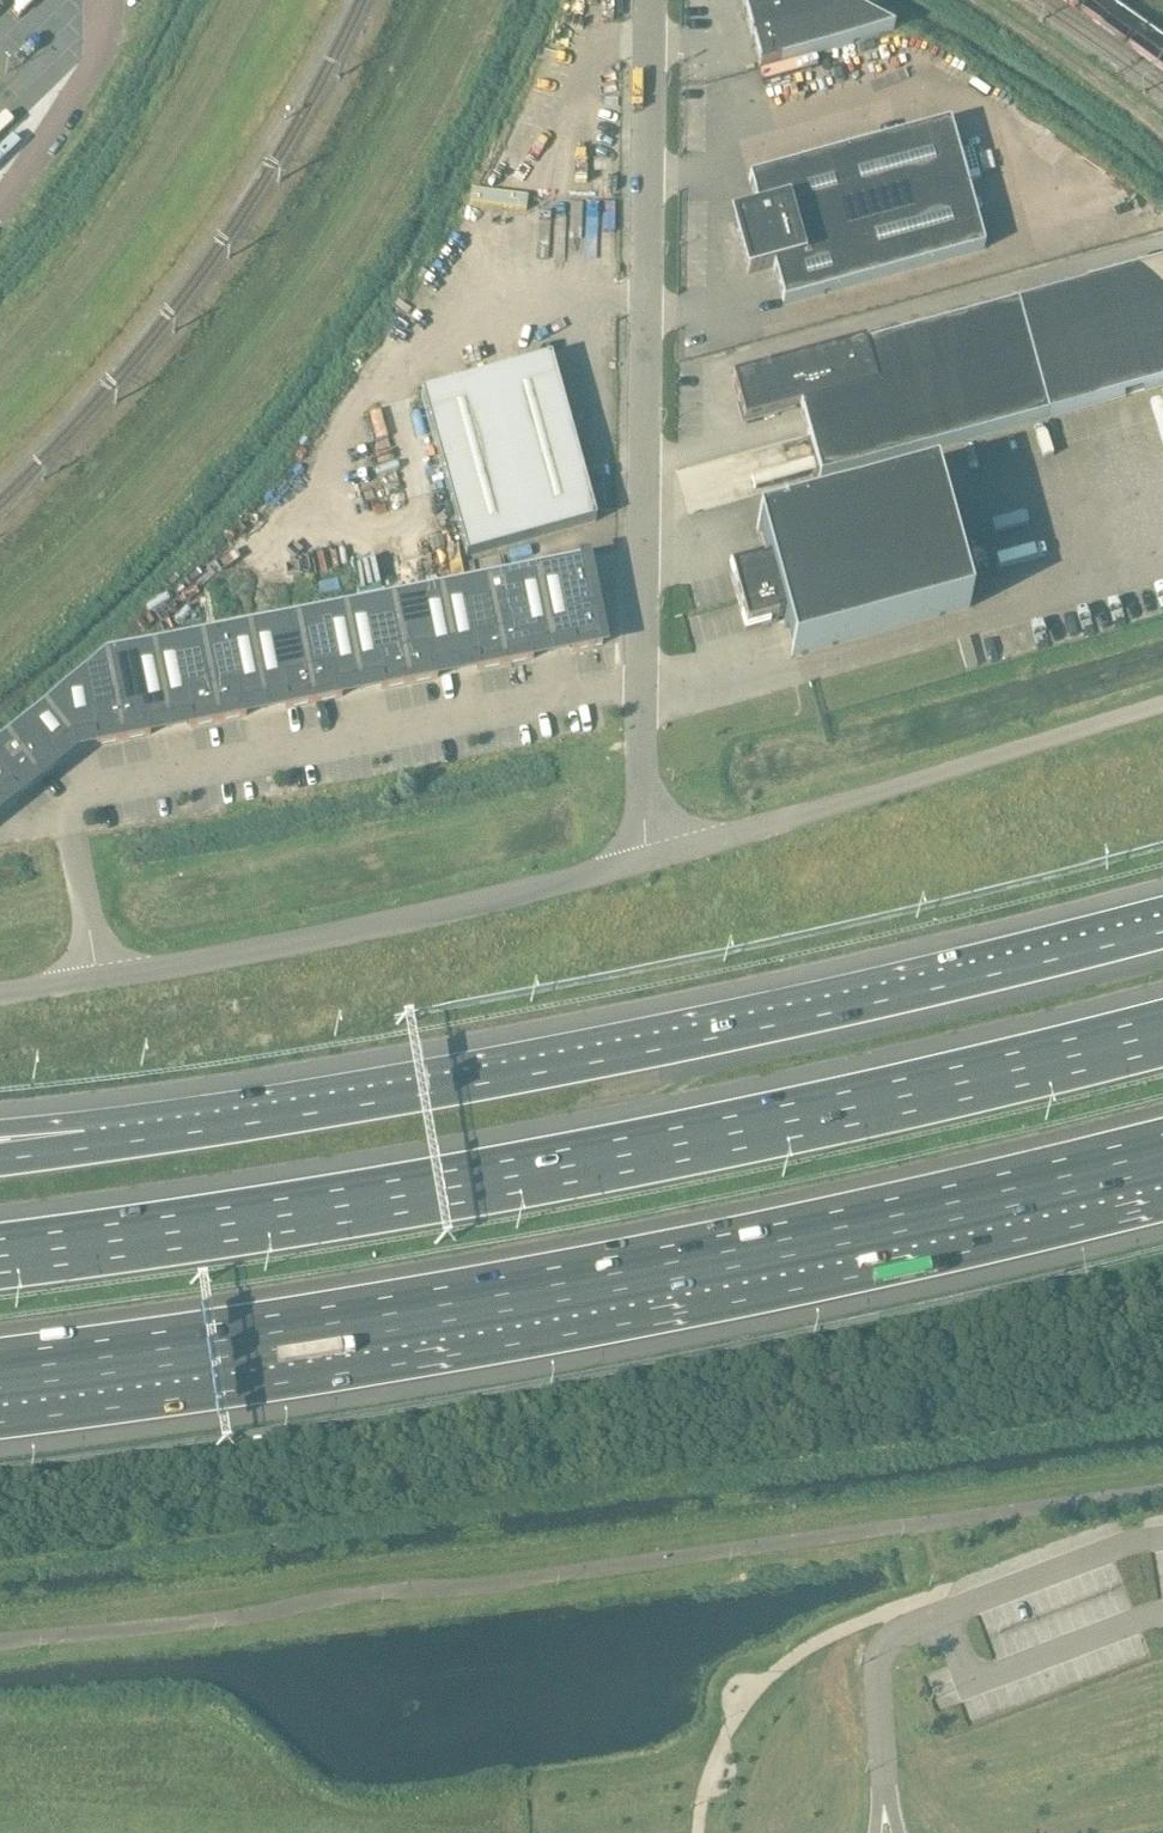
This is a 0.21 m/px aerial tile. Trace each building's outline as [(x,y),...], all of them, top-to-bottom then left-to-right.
[(779,63),(892,32),(893,31),(835,0),(741,0),(743,8),(742,8),(743,10),(744,10),(751,37),(750,37),(751,40),(752,39),(759,66),(758,66),(759,69),(779,63)] [(750,217),(733,222),(737,236),(747,274),(773,267),(783,304),(984,249),(949,122),(748,178),(758,215),(750,217)] [(1162,385),(1162,264),(865,346),(864,341),(732,378),(740,407),(744,422),(793,408),(799,407),(807,435),(807,436),(819,477),(819,478),(820,479),(824,478),(830,476),(883,462),(1162,385)] [(550,358),(421,394),(466,558),(595,521),(550,358)] [(761,564),(729,573),(745,631),(777,622),(776,619),(784,617),(793,651),(790,651),(792,657),(804,653),(969,608),(968,602),(966,603),(933,484),(935,483),(933,478),(837,504),(756,526),(757,532),(759,531),(768,565),(761,567),(761,564)] [(571,649),(572,651),(602,645),(585,560),(535,570),(551,648),(572,644),(573,649),(571,649)] [(531,657),(530,652),(551,648),(535,570),(488,580),(504,664),(533,659),(532,657),(531,657)] [(476,668),(476,670),(504,664),(488,580),(440,589),(455,667),(476,663),(477,668),(476,668)] [(455,667),(440,589),(392,599),(409,683),(437,678),(437,676),(435,676),(434,671),(455,667)] [(380,687),(380,689),(409,683),(392,599),(344,608),(359,686),(380,682),(381,687),(380,687)] [(359,686),(344,608),(296,618),(313,702),(341,697),(341,695),(340,695),(339,690),(359,686)] [(313,702),(296,618),(248,627),(263,705),(284,701),(285,706),(284,706),(284,708),(313,702)] [(263,705),(248,627),(200,637),(217,721),(245,716),(245,714),(244,714),(243,709),(263,705)] [(188,725),(189,727),(217,721),(200,637),(152,646),(168,724),(189,720),(190,725),(188,725)] [(149,733),(148,733),(147,728),(168,724),(152,646),(104,655),(121,741),(150,735),(149,733)] [(93,744),(93,746),(121,741),(104,655),(104,656),(62,692),(72,743),(93,739),(94,744),(93,744)] [(72,743),(62,692),(42,709),(4,739),(37,780),(60,762),(58,760),(57,761),(54,757),(72,743)] [(4,739),(0,743),(0,801),(11,792),(14,796),(13,796),(14,798),(37,780),(4,739)]
